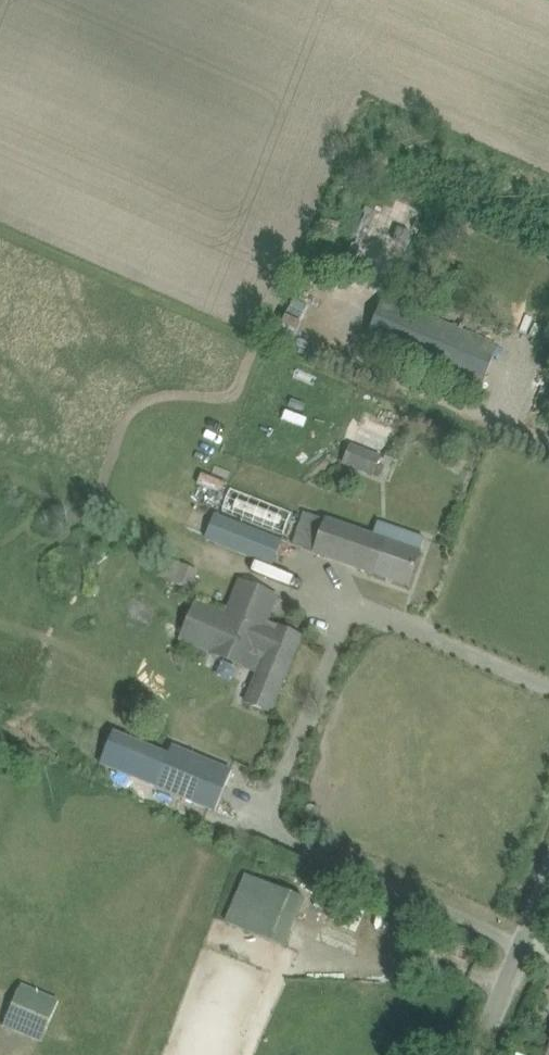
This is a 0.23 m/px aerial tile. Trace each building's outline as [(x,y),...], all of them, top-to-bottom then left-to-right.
[(367,338),(461,378),(481,387),(498,346),(478,338),(384,298),(367,338)] [(343,464),(375,476),(383,456),(351,443),(343,464)] [(385,458),(398,464),(401,457),(387,452),(385,458)] [(446,467),(459,476),(467,463),(454,455),(446,467)] [(227,508),(264,518),(268,502),(231,492),(227,508)] [(304,510),(299,525),(292,545),(407,585),(419,553),(418,552),(422,538),(401,531),(396,545),(385,541),(386,537),(326,517),(304,510)] [(217,514),(207,539),(272,565),(282,539),(217,514)] [(173,581),(191,589),(199,571),(181,563),(173,581)] [(195,600),(186,622),(179,641),(257,673),(245,702),(268,712),(299,636),(264,622),(275,596),(239,581),(226,612),(195,600)] [(113,733),(100,763),(155,786),(168,756),(113,733)] [(168,756),(155,786),(216,811),(232,771),(172,746),(168,756)] [(308,805),(306,815),(317,817),(319,807),(308,805)] [(230,924),(284,947),(305,898),(262,880),(255,898),(243,893),(230,924)] [(21,984),(2,1027),(40,1043),(58,1000),(21,984)]
